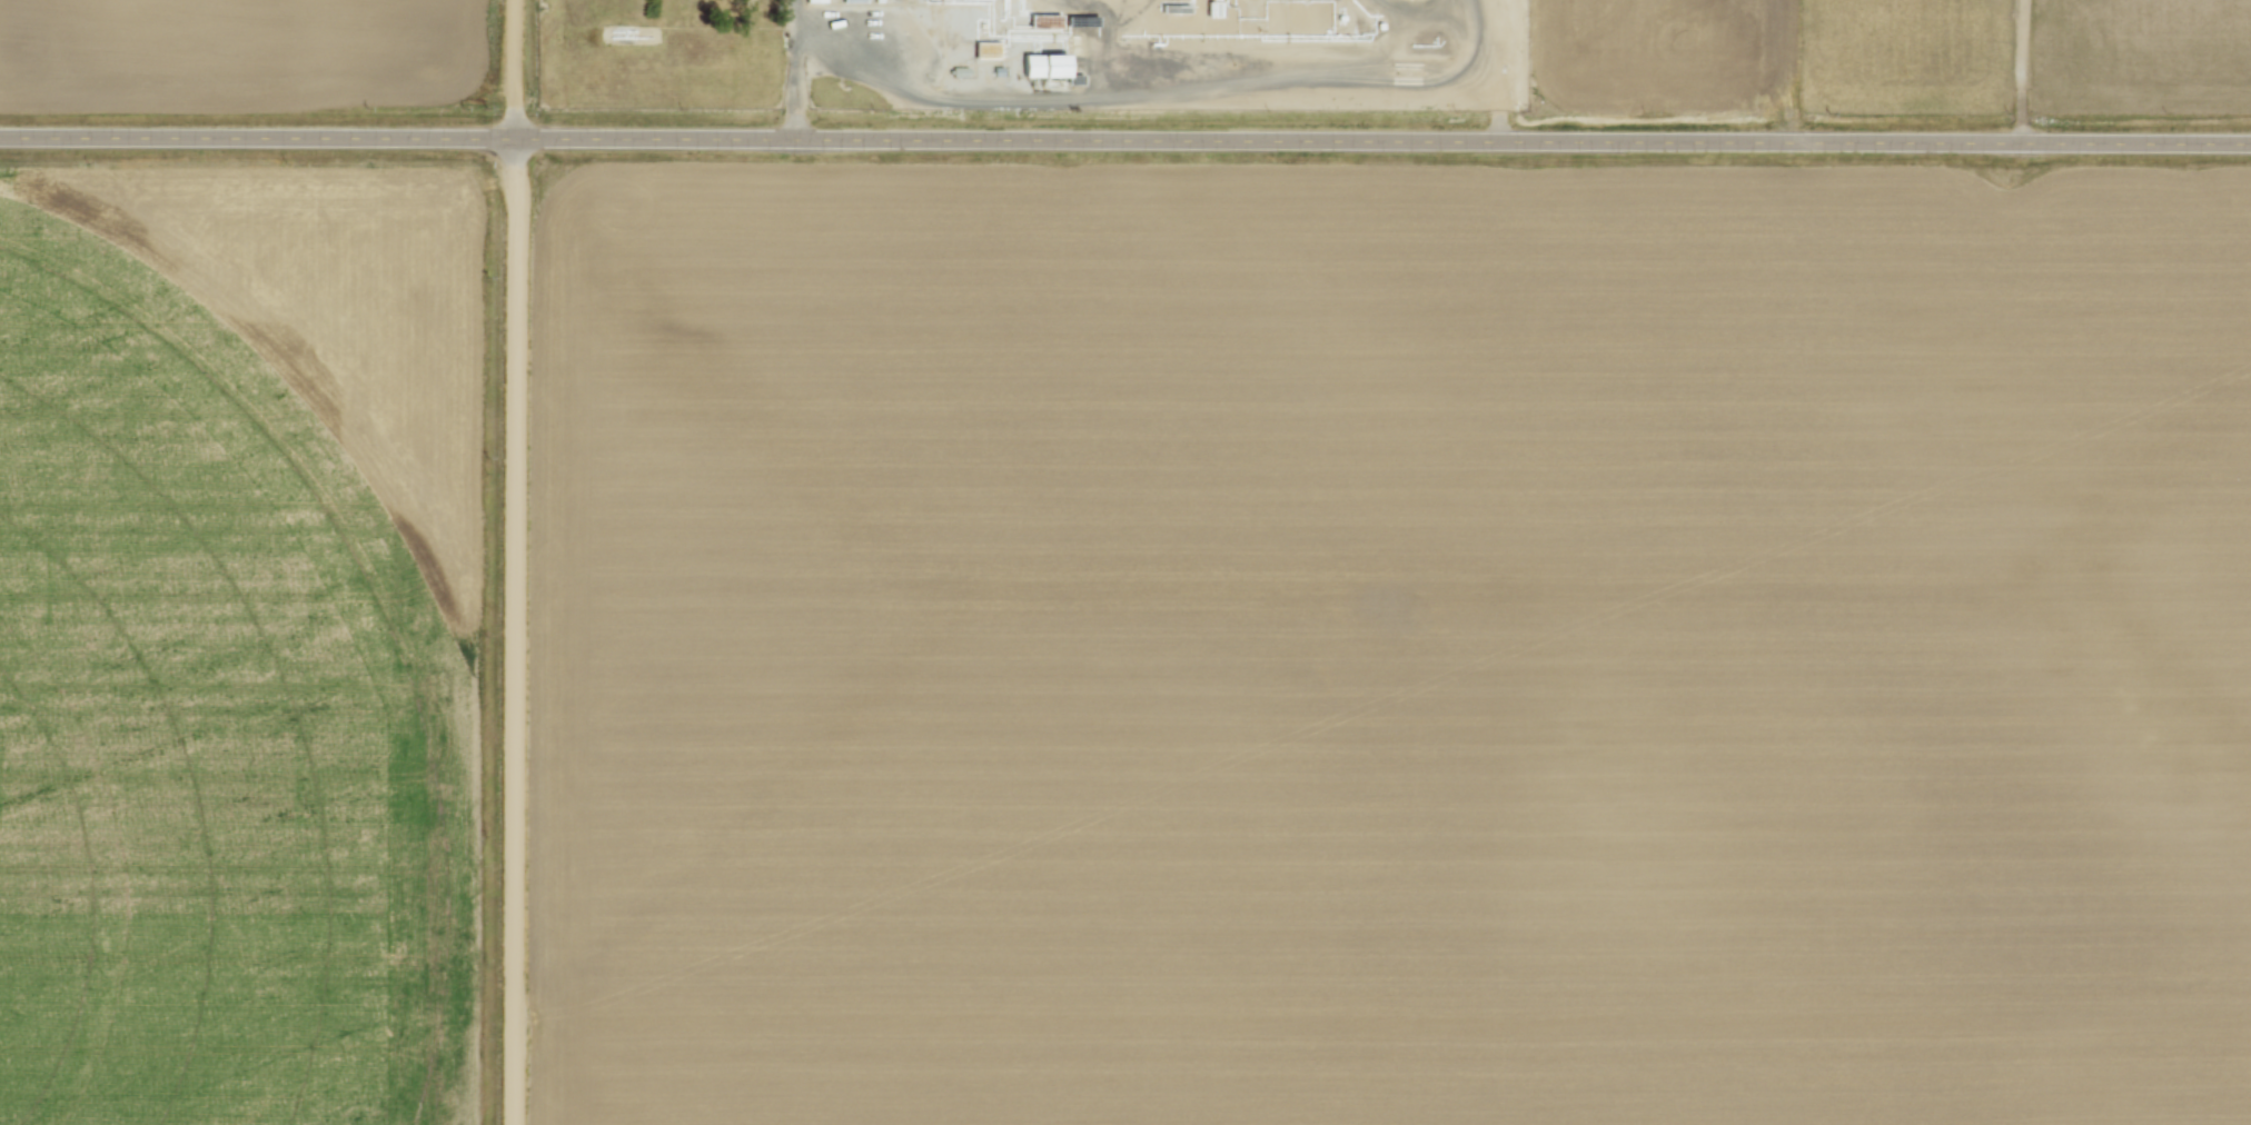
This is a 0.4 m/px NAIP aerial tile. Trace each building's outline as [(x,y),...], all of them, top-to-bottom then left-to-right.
[(1023,53),(1023,76),(1068,76),(1068,53),(1023,53)]
